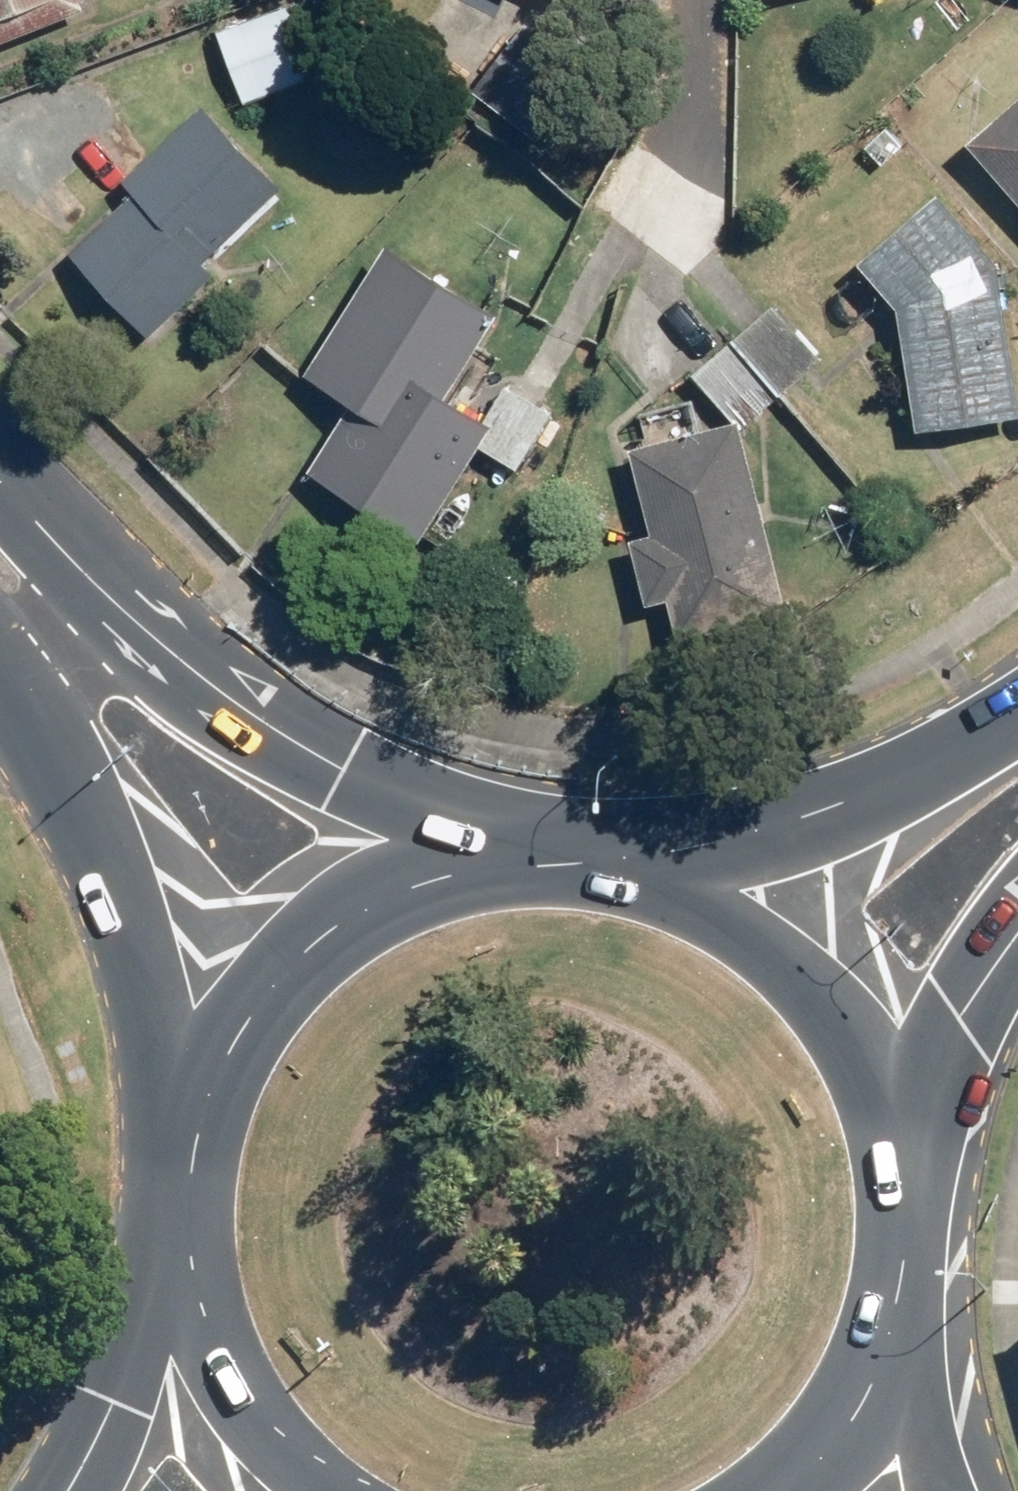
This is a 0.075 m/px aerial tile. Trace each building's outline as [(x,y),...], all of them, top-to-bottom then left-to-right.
[(92,7),(90,0),(0,0),(0,39),(92,7)] [(232,31),(253,102),(325,80),(304,10),(232,31)] [(474,96),(534,143),(582,83),(522,36),(474,96)] [(974,140),(1017,194),(1017,105),(974,140)] [(68,250),(140,327),(282,195),(209,118),(68,250)] [(996,265),(998,264),(940,196),(859,264),(903,316),(922,429),(1017,414),(1017,399),(996,265)] [(318,471),(428,537),(495,425),(449,398),(498,318),(388,252),(314,373),(360,401),(318,471)] [(703,363),(748,416),(811,364),(766,311),(703,363)] [(793,616),(737,422),(621,455),(677,649),(793,616)]
